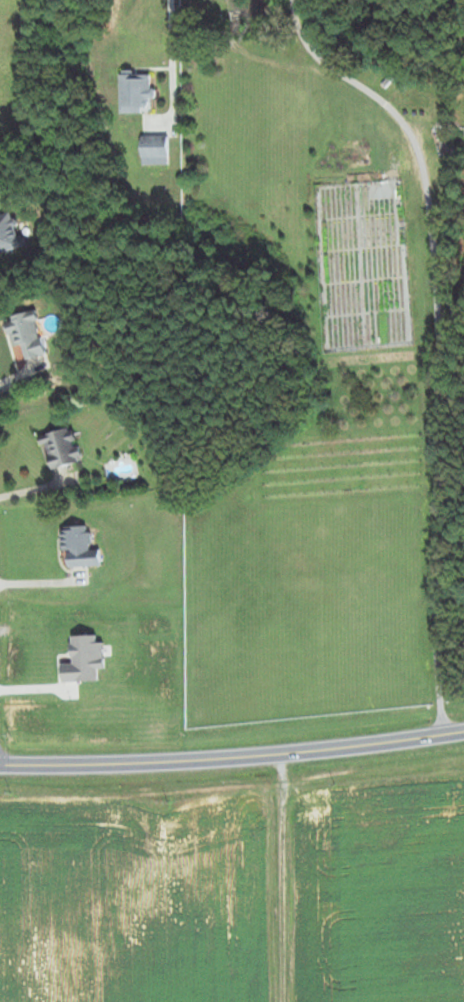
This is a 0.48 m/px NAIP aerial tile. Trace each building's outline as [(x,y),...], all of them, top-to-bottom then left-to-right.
[(122,113),(148,113),(148,99),(153,99),(153,74),(122,74),(122,113)] [(169,137),(144,137),(144,164),(169,164),(169,137)] [(24,246),(15,212),(0,216),(0,253),(24,246)] [(47,355),(36,312),(5,320),(13,348),(22,346),(25,360),(47,355)] [(83,462),(74,428),(42,436),(50,470),(83,462)] [(69,567),(102,566),(101,550),(90,551),(89,527),(62,528),(63,551),(69,551),(69,567)]
